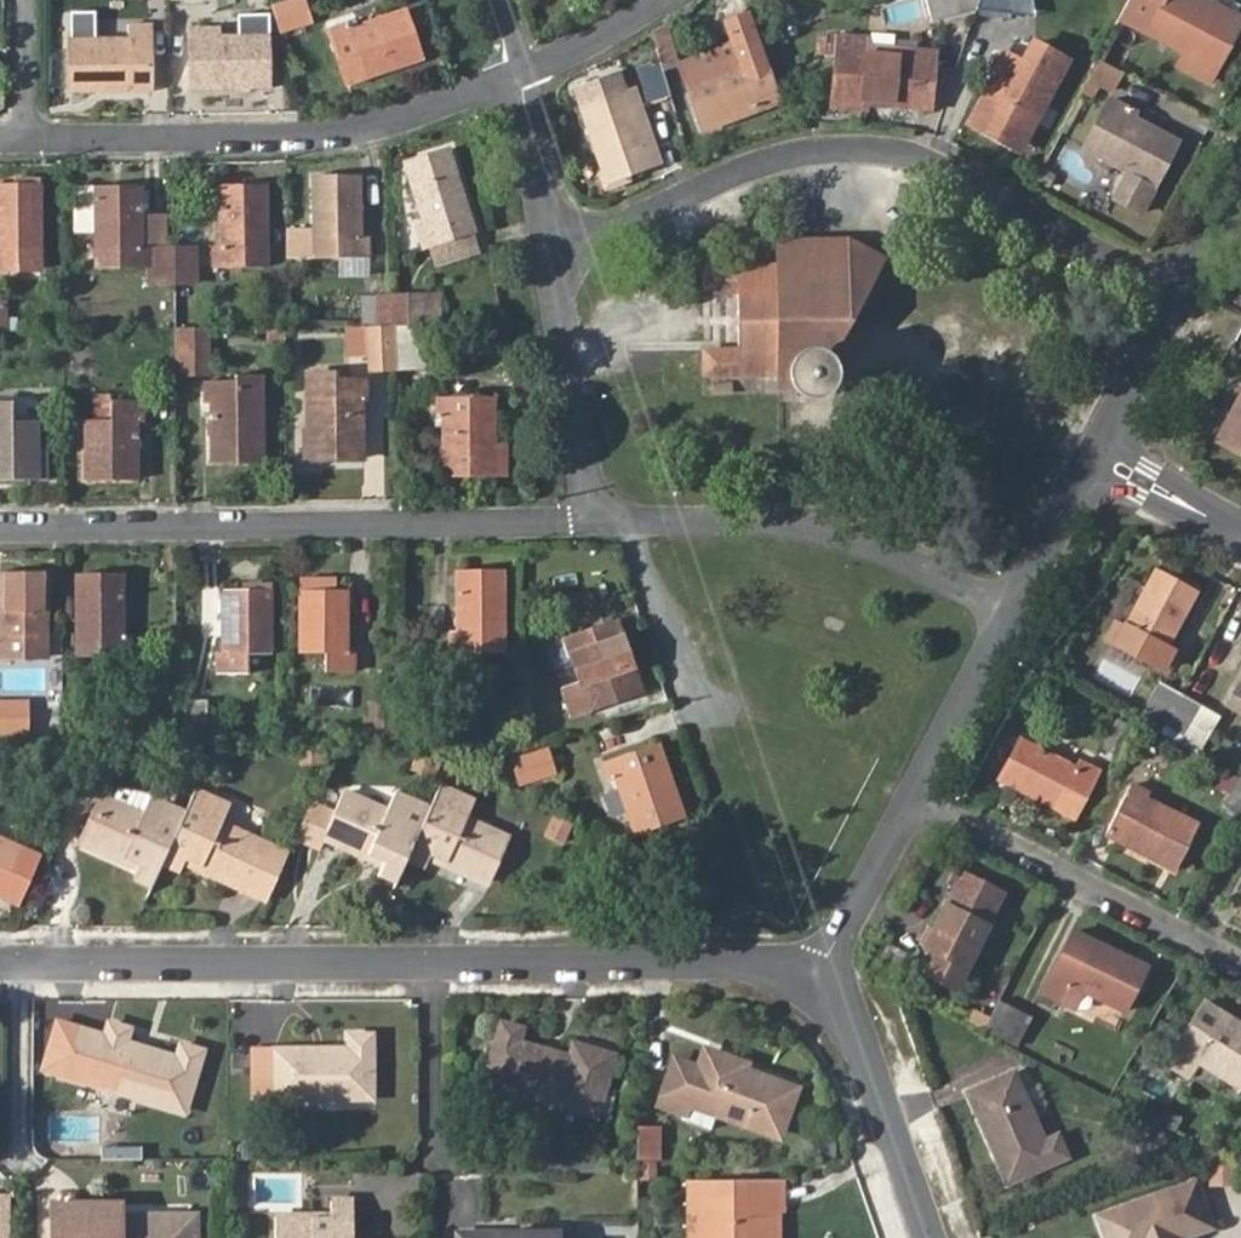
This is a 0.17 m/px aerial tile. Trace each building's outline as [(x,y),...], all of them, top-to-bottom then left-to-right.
[(974,7),(977,0),(923,0),(925,8),(939,4),(942,15),(974,7)] [(974,7),(1016,11),(1013,0),(977,0),(974,7)] [(1016,11),(1039,12),(1036,0),(1013,0),(1016,11)] [(1122,16),(1188,51),(1181,63),(1209,78),(1239,20),(1202,0),(1130,0),(1122,16)] [(298,2),(268,11),(277,35),(305,26),(298,2)] [(391,59),(420,51),(406,11),(348,30),(346,25),(328,31),(346,84),(394,68),(391,59)] [(725,108),(729,118),(775,102),(747,16),(726,23),(740,61),(685,79),(699,117),(725,108)] [(71,39),(72,82),(99,82),(99,90),(150,90),(150,26),(131,25),(131,40),(71,39)] [(238,81),(268,82),(268,39),(209,39),(209,34),(188,34),(189,89),(238,90),(238,81)] [(837,61),(835,107),(867,109),(867,103),(929,108),(933,53),(896,50),(896,54),(869,53),(870,40),(825,36),(823,60),(837,61)] [(1024,122),(1034,127),(1069,62),(1034,45),(1023,64),(1007,57),(997,75),(1002,78),(974,129),(1011,147),(1024,122)] [(669,46),(656,50),(660,62),(663,72),(677,68),(669,46)] [(422,59),(420,51),(391,59),(394,68),(422,59)] [(649,103),(670,96),(663,72),(660,62),(638,69),(649,103)] [(1098,62),(1086,89),(1111,100),(1123,73),(1098,62)] [(268,90),(268,82),(238,81),(238,90),(268,90)] [(99,82),(72,82),(72,90),(99,90),(99,82)] [(580,106),(602,171),(598,172),(603,185),(652,168),(633,113),(640,111),(632,88),(580,106)] [(1138,214),(1177,141),(1125,114),(1128,109),(1110,100),(1082,151),(1126,173),(1112,200),(1138,214)] [(702,127),(729,118),(725,108),(699,117),(702,127)] [(1021,152),(1034,127),(1024,122),(1011,147),(1021,152)] [(455,150),(435,156),(439,168),(458,162),(455,150)] [(439,168),(435,156),(406,166),(424,223),(418,225),(424,245),(479,228),(458,162),(439,168)] [(314,173),(315,182),(331,182),(331,173),(314,173)] [(331,182),(315,182),(316,233),(316,259),(369,258),(369,232),(362,233),(360,173),(331,173),(331,182)] [(39,271),(38,181),(12,182),(12,188),(0,188),(0,272),(39,271)] [(247,195),(247,186),(220,187),(221,246),(210,245),(211,270),(268,268),(265,195),(247,195)] [(265,186),(247,186),(247,195),(265,195),(265,186)] [(151,284),(173,284),(173,279),(173,246),(165,247),(142,248),(141,218),(140,188),(94,189),(95,269),(150,269),(151,284)] [(164,217),(141,218),(142,248),(165,247),(164,217)] [(827,385),(829,381),(828,378),(829,370),(827,366),(855,312),(882,260),(850,241),(776,242),(776,266),(778,375),(779,387),(799,387),(802,389),(810,392),(815,392),(821,390),(827,385)] [(196,245),(173,244),(173,246),(173,279),(197,280),(196,245)] [(703,375),(778,375),(776,266),(701,266),(701,272),(681,272),(680,291),(736,291),(737,349),(703,350),(703,375)] [(398,275),(391,275),(391,296),(399,296),(398,275)] [(1231,304),(1240,309),(1240,288),(1240,287),(1231,304)] [(376,328),(393,327),(391,296),(376,296),(376,328)] [(393,327),(422,327),(422,296),(399,296),(391,296),(393,327)] [(0,305),(0,331),(8,332),(7,305),(0,305)] [(370,370),(394,369),(393,327),(376,328),(350,328),(350,355),(369,355),(370,370)] [(208,376),(207,329),(174,330),(174,376),(208,376)] [(253,435),(262,434),(262,378),(234,378),(235,386),(204,386),(204,406),(212,406),(212,464),(253,463),(253,435)] [(313,379),(313,434),(322,434),(322,463),(364,463),(363,403),(369,404),(369,384),(338,385),(338,379),(313,379)] [(1216,440),(1223,443),(1240,410),(1240,394),(1216,440)] [(496,444),(495,395),(438,395),(439,415),(443,415),(444,474),(508,475),(508,444),(496,444)] [(88,419),(87,449),(97,449),(96,478),(139,478),(138,418),(143,417),(144,398),(114,398),(114,418),(88,419)] [(34,420),(7,420),(7,400),(0,400),(0,478),(45,478),(44,444),(35,445),(34,420)] [(1240,410),(1223,443),(1240,453),(1240,410)] [(262,463),(262,434),(253,435),(253,463),(262,463)] [(322,434),(313,434),(313,463),(322,463),(322,434)] [(97,449),(87,449),(87,478),(96,478),(97,449)] [(1154,569),(1149,579),(1166,587),(1171,578),(1154,569)] [(489,582),(488,571),(459,571),(460,633),(451,633),(451,655),(506,654),(506,581),(489,582)] [(505,571),(488,571),(489,582),(506,581),(505,571)] [(55,656),(54,637),(45,638),(45,577),(0,577),(0,656),(55,656)] [(93,586),(76,587),(77,638),(71,638),(71,656),(131,656),(131,638),(122,637),(122,577),(93,577),(93,586)] [(76,577),(76,587),(93,586),(93,577),(76,577)] [(1166,587),(1149,579),(1116,644),(1165,670),(1176,647),(1170,644),(1196,591),(1171,578),(1166,587)] [(226,589),(225,652),(217,652),(218,675),(249,675),(249,652),(274,652),(273,589),(226,589)] [(300,589),(301,652),(324,651),(325,674),(357,674),(357,651),(350,651),(349,589),(300,589)] [(616,621),(562,638),(568,658),(574,656),(594,712),(641,696),(616,621)] [(42,690),(42,662),(0,662),(0,690),(42,690)] [(1236,680),(1225,701),(1240,709),(1240,683),(1236,680)] [(1144,714),(1167,726),(1183,695),(1160,683),(1144,714)] [(1183,695),(1167,726),(1184,736),(1201,705),(1183,695)] [(22,732),(22,702),(0,702),(0,732),(22,732)] [(185,703),(186,736),(210,735),(209,703),(185,703)] [(133,733),(134,721),(109,721),(108,734),(133,733)] [(1118,721),(1103,749),(1120,758),(1135,729),(1118,721)] [(664,785),(672,782),(657,736),(601,755),(607,774),(613,772),(633,827),(674,814),(664,785)] [(1015,769),(1007,784),(1070,818),(1097,767),(1078,756),(1073,766),(1020,738),(1006,765),(1015,769)] [(543,747),(508,758),(515,779),(550,768),(543,747)] [(997,779),(1007,784),(1015,769),(1006,765),(997,779)] [(1224,807),(1239,813),(1240,808),(1240,781),(1236,779),(1224,807)] [(682,811),(672,782),(664,785),(674,814),(682,811)] [(436,806),(411,861),(431,870),(437,856),(496,882),(515,840),(472,821),(483,799),(446,783),(436,806)] [(1153,850),(1179,864),(1197,828),(1148,801),(1151,796),(1131,785),(1105,837),(1148,860),(1153,850)] [(138,882),(156,889),(166,866),(190,809),(157,795),(121,787),(113,804),(102,799),(84,839),(144,865),(138,882)] [(190,809),(166,866),(185,873),(191,861),(234,879),(253,836),(226,825),(236,801),(201,787),(190,809)] [(383,876),(401,885),(411,861),(436,806),(402,791),(392,814),(347,795),(338,816),(329,836),(389,863),(383,876)] [(338,816),(314,805),(300,838),(324,848),(329,836),(338,816)] [(293,855),(253,836),(234,879),(275,897),(293,855)] [(8,891),(25,850),(0,839),(0,888),(8,891)] [(45,859),(25,850),(8,891),(26,899),(45,859)] [(1174,874),(1179,864),(1153,850),(1148,860),(1174,874)] [(941,955),(930,977),(961,993),(1010,899),(969,879),(941,932),(934,928),(924,947),(941,955)] [(1115,964),(1119,956),(1076,934),(1048,984),(1066,994),(1069,989),(1122,1015),(1142,978),(1115,964)] [(1146,970),(1119,956),(1115,964),(1142,978),(1146,970)] [(919,975),(913,987),(928,995),(935,983),(919,975)] [(1209,1005),(1194,1027),(1178,1054),(1196,1066),(1200,1060),(1240,1086),(1240,1025),(1209,1005)] [(998,1036),(1016,1046),(1030,1018),(1013,1009),(998,1036)] [(114,1021),(93,1084),(186,1114),(206,1051),(186,1045),(181,1058),(129,1041),(133,1028),(114,1021)] [(508,1022),(488,1083),(601,1117),(620,1055),(581,1043),(577,1057),(522,1042),(527,1028),(508,1022)] [(276,1050),(276,1098),(375,1098),(373,1034),(352,1034),(351,1050),(276,1050)] [(751,1065),(712,1051),(705,1070),(681,1061),(667,1108),(690,1116),(695,1104),(785,1135),(801,1090),(749,1071),(751,1065)] [(978,1099),(1019,1188),(1078,1161),(1068,1141),(1055,1147),(1023,1078),(978,1099)] [(662,1126),(643,1126),(643,1159),(662,1159),(662,1126)] [(42,1130),(42,1146),(72,1147),(72,1130),(42,1130)] [(795,1209),(794,1204),(793,1204),(792,1182),(795,1182),(795,1177),(692,1179),(692,1183),(696,1182),(696,1201),(691,1200),(691,1205),(696,1205),(697,1237),(781,1237),(781,1209),(795,1209)] [(1218,1218),(1207,1189),(1111,1222),(1117,1237),(1190,1237),(1186,1230),(1218,1218)] [(357,1202),(334,1202),(334,1217),(278,1217),(278,1237),(357,1237),(357,1202)] [(60,1237),(174,1237),(174,1216),(80,1216),(79,1229),(60,1228),(60,1237)] [(1218,1218),(1186,1230),(1190,1237),(1211,1237),(1224,1233),(1218,1218)]
